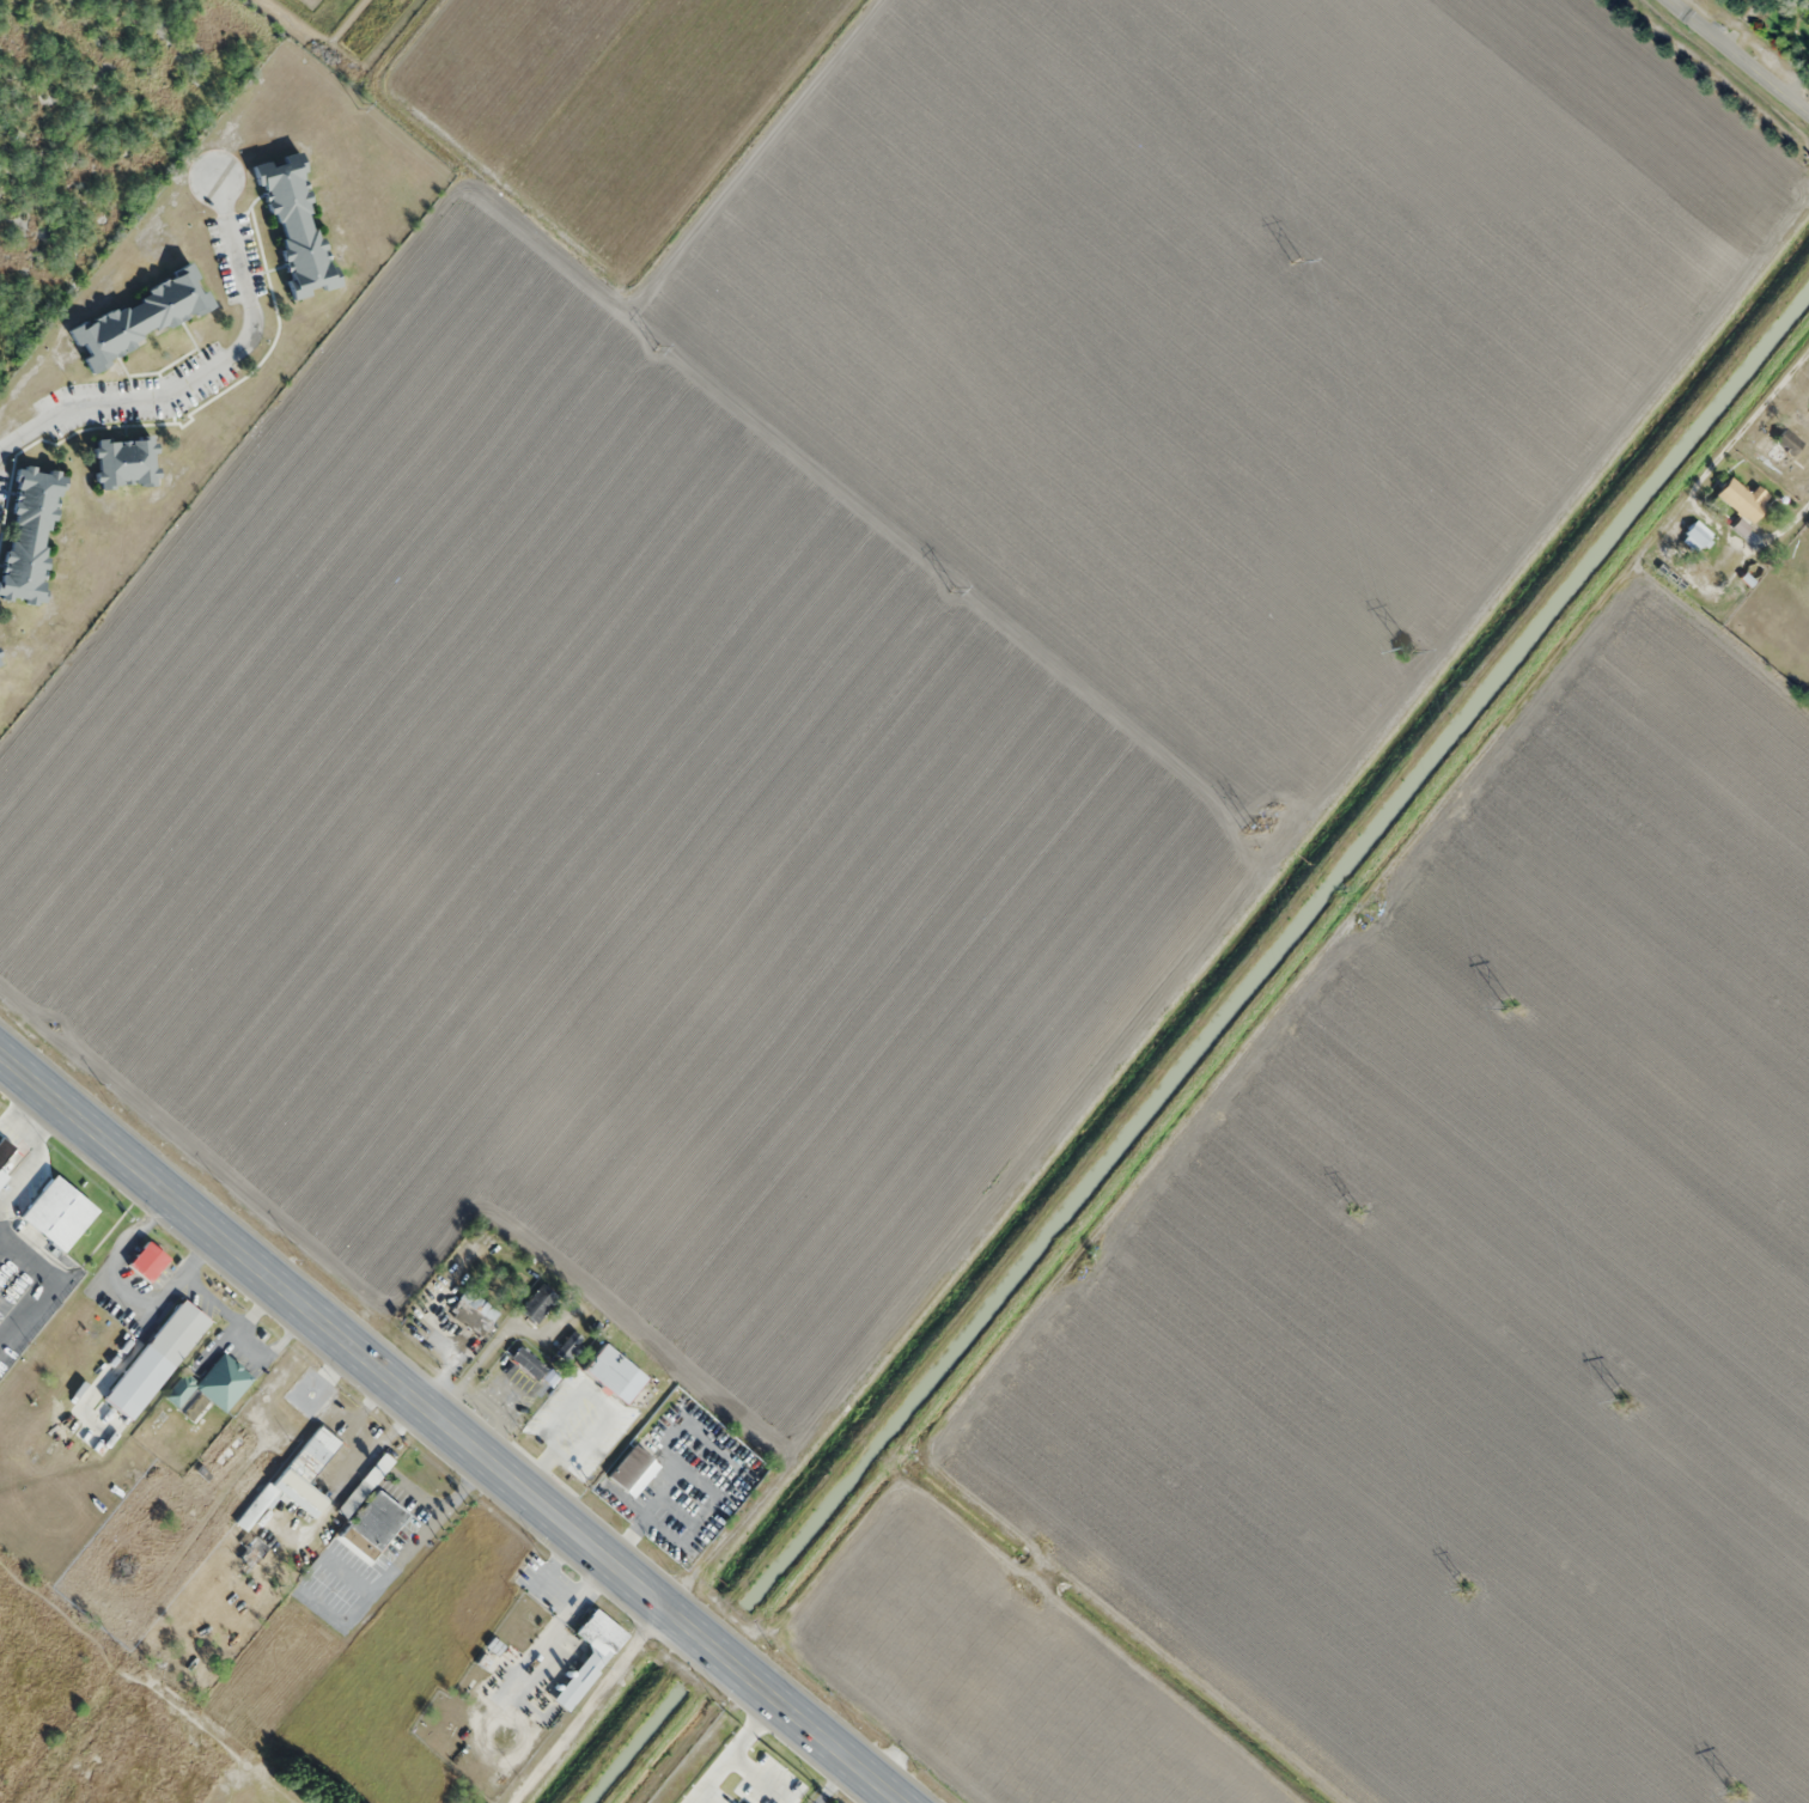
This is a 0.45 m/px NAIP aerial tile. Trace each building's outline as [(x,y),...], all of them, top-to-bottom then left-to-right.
[(305,154),(262,162),(285,297),(328,290),(305,154)] [(84,363),(212,313),(196,272),(68,321),(84,363)] [(1757,446),(1778,461),(1784,453),(1792,459),(1804,442),(1784,428),(1770,448),(1764,444),(1767,439),(1764,436),(1757,446)] [(94,438),(94,486),(155,486),(155,438),(94,438)] [(0,592),(0,598),(39,603),(48,529),(55,530),(62,472),(15,466),(0,592)] [(1750,523),(1771,498),(1757,486),(1750,494),(1731,477),(1716,493),(1750,523)] [(1700,547),(1712,535),(1697,520),(1685,532),(1700,547)] [(2,1171),(18,1151),(1,1137),(0,1139),(0,1187),(8,1177),(2,1171)] [(97,1211),(53,1175),(12,1224),(24,1234),(29,1227),(61,1254),(97,1211)] [(126,1265),(149,1284),(169,1261),(146,1241),(126,1265)] [(518,1310),(534,1325),(559,1298),(543,1283),(518,1310)] [(482,1339),(500,1313),(465,1290),(448,1316),(482,1339)] [(210,1322),(182,1300),(146,1346),(173,1368),(210,1322)] [(586,1342),(573,1331),(554,1353),(567,1364),(586,1342)] [(548,1369),(519,1347),(510,1358),(539,1381),(548,1369)] [(196,1388),(225,1413),(254,1378),(223,1353),(197,1384),(184,1373),(163,1397),(178,1409),(196,1388)] [(237,1525),(246,1533),(231,1552),(252,1569),(269,1549),(248,1532),(279,1495),(312,1521),(327,1502),(306,1486),(340,1444),(317,1426),(237,1525)] [(632,1499),(659,1467),(633,1445),(606,1478),(625,1493),(618,1501),(621,1504),(628,1496),(632,1499)] [(336,1511),(347,1520),(394,1462),(382,1453),(336,1511)] [(382,1555),(410,1516),(375,1490),(346,1529),(382,1555)] [(572,1634),(592,1649),(550,1702),(564,1713),(626,1635),(593,1608),(572,1634)] [(764,1788),(759,1794),(729,1767),(721,1777),(750,1802),(781,1802),(764,1788)]
